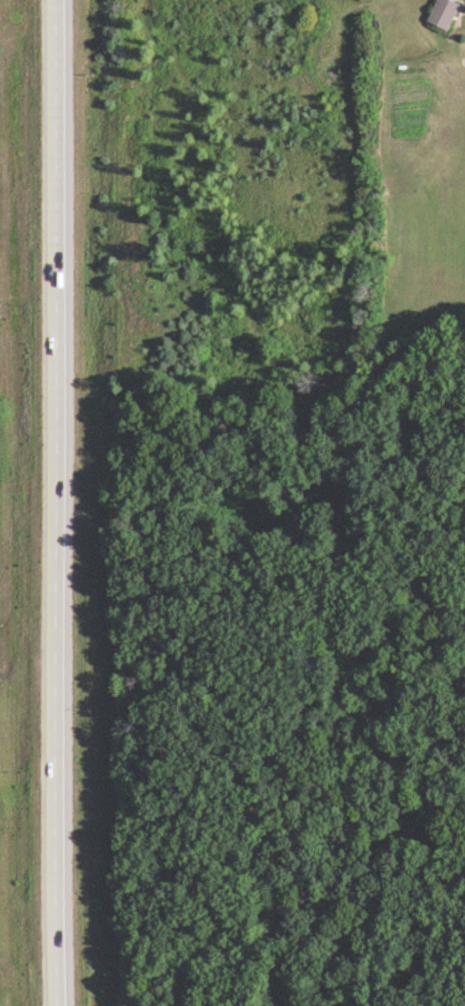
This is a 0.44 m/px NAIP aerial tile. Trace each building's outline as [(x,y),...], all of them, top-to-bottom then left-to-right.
[(456,0),(439,0),(430,21),(451,30),(464,3),(456,0)]
